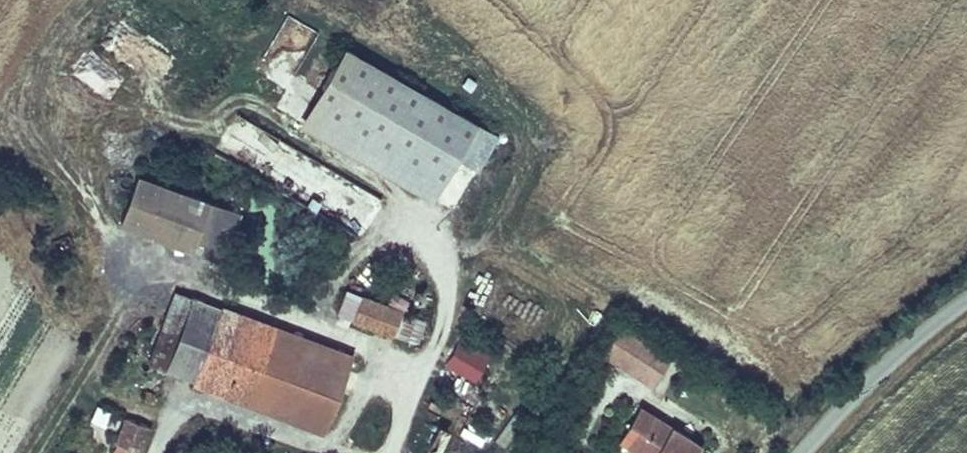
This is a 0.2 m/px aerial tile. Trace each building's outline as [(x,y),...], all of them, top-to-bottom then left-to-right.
[(341,57),(305,113),(431,194),(450,168),(469,136),(341,57)] [(305,113),(295,130),(423,209),(431,194),(305,113)] [(490,149),(469,136),(450,168),(470,181),(490,149)] [(327,168),(305,207),(359,237),(381,198),(327,168)] [(119,222),(189,251),(208,204),(136,175),(119,222)] [(208,204),(189,251),(215,261),(232,214),(208,204)] [(172,292),(144,362),(190,381),(217,309),(172,292)] [(389,334),(396,312),(383,306),(357,297),(350,319),(389,334)] [(217,309),(190,381),(320,430),(334,395),(257,365),(269,328),(217,309)] [(420,321),(396,312),(389,334),(412,342),(420,321)] [(257,365),(334,395),(341,373),(293,355),(298,340),(269,328),(257,365)] [(606,332),(591,359),(640,391),(658,363),(606,332)] [(293,355),(341,373),(346,359),(298,340),(293,355)] [(476,384),(490,357),(459,341),(445,368),(476,384)] [(627,411),(610,445),(624,452),(687,452),(689,450),(627,411)] [(123,420),(114,445),(121,448),(119,452),(134,452),(144,427),(123,420)] [(479,447),(486,436),(468,425),(461,436),(479,447)] [(426,451),(430,452),(439,452),(448,433),(437,428),(426,451)]
